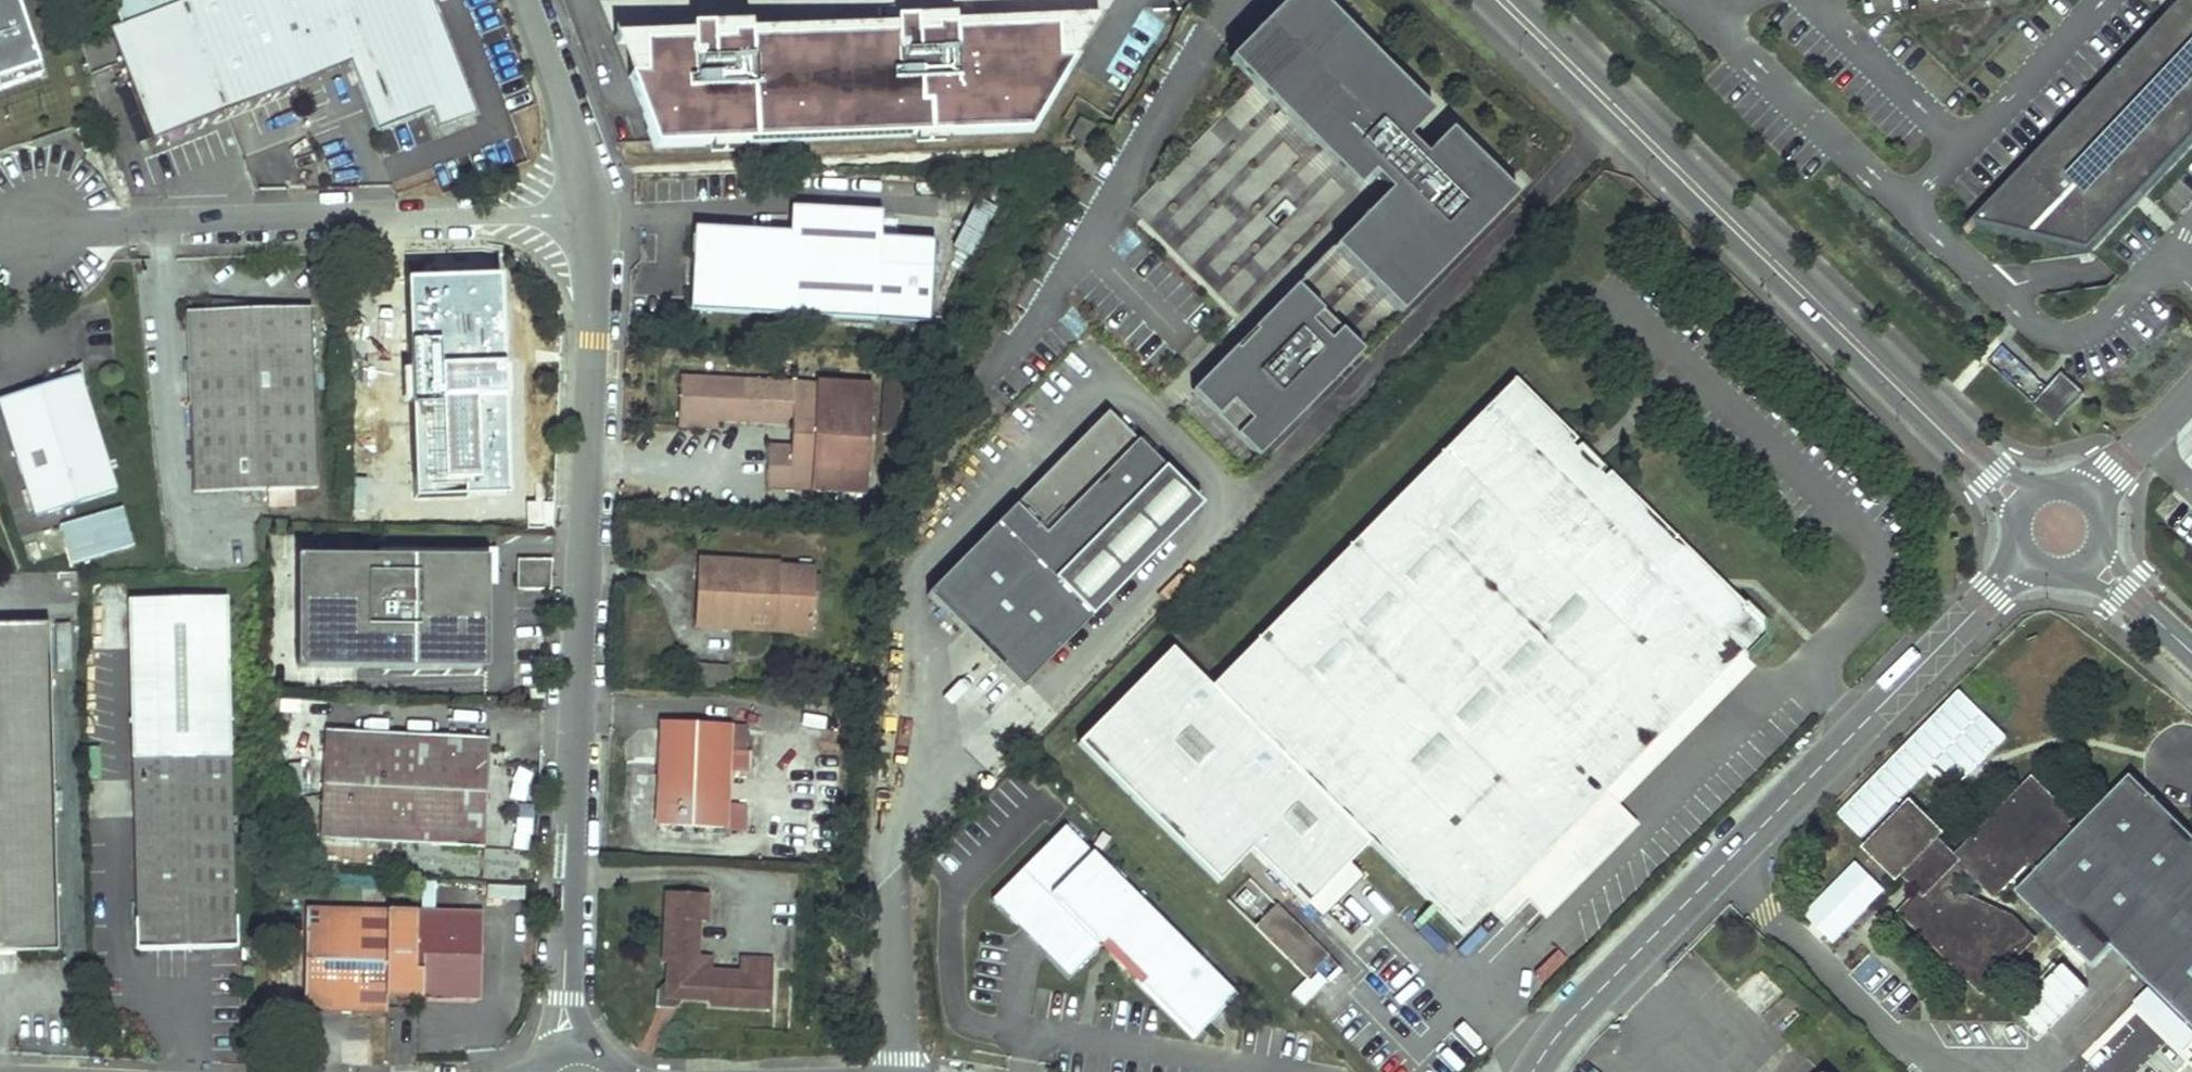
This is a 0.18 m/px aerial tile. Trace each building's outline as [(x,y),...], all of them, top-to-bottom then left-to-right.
[(15,0),(0,0),(0,81),(8,79),(11,87),(41,76),(15,0)] [(122,23),(112,27),(156,139),(354,63),(381,132),(434,112),(441,130),(478,116),(433,0),(113,0),(122,23)] [(1305,0),(1294,0),(1226,70),(1355,193),(1369,178),(1390,198),(1375,213),(1334,255),(1399,317),(1513,200),(1448,137),(1423,163),(1403,143),(1428,118),(1305,0)] [(1970,218),(2083,248),(2191,143),(2191,3),(1970,218)] [(752,36),(730,37),(730,42),(722,42),(713,43),(712,28),(691,29),(692,35),(692,43),(643,45),(643,52),(644,78),(630,78),(629,79),(656,148),(1032,132),(1076,59),(1074,59),(1061,60),(1059,33),(1059,27),(957,32),(956,27),(935,28),(935,33),(927,33),(918,33),(917,19),(896,20),(895,34),(751,40),(752,36)] [(1076,59),(1098,22),(1059,24),(1059,27),(1059,33),(1073,32),(1074,59),(1076,59)] [(1073,32),(1059,33),(1061,60),(1074,59),(1073,32)] [(630,78),(630,52),(643,52),(643,45),(692,43),(692,35),(615,39),(629,79),(630,78)] [(643,52),(630,52),(630,78),(644,78),(643,52)] [(11,87),(8,79),(0,81),(0,90),(11,87)] [(1448,137),(1428,118),(1403,143),(1423,163),(1448,137)] [(1066,138),(1079,146),(1090,128),(1077,120),(1066,138)] [(1390,198),(1369,178),(1355,193),(1375,213),(1390,198)] [(880,209),(791,206),(789,232),(694,227),(689,310),(929,321),(933,239),(879,236),(880,209)] [(500,277),(406,280),(414,494),(508,490),(500,277)] [(1359,356),(1295,292),(1194,392),(1257,456),(1359,356)] [(317,489),(312,309),(186,313),(192,492),(269,491),(270,507),(293,506),(292,490),(317,489)] [(2058,423),(2084,389),(2060,370),(2034,404),(2058,423)] [(0,400),(0,408),(35,517),(117,491),(79,374),(0,400)] [(872,385),(681,377),(679,420),(716,422),(792,426),(791,448),(769,446),(766,490),(866,495),(872,385)] [(1575,444),(1515,384),(1213,692),(1364,840),(1464,939),(1742,656),(1751,664),(1772,641),(1772,619),(1751,598),(1742,607),(1611,478),(1607,482),(1571,447),(1575,444)] [(915,389),(898,388),(897,407),(914,408),(915,389)] [(1202,507),(1107,413),(925,595),(1020,689),(1202,507)] [(716,422),(679,420),(678,428),(716,429),(716,422)] [(70,562),(133,545),(122,505),(59,522),(70,562)] [(383,558),(299,558),(299,669),(367,669),(383,669),(383,558)] [(420,558),(383,558),(383,669),(489,669),(489,568),(420,568),(420,558)] [(489,558),(420,558),(420,568),(489,568),(489,558)] [(812,560),(798,559),(798,571),(811,572),(812,560)] [(782,565),(698,561),(695,628),(740,630),(740,614),(776,616),(775,631),(813,633),(815,572),(811,572),(798,571),(782,570),(782,565)] [(550,567),(522,566),(521,589),(549,590),(550,567)] [(130,601),(139,952),(235,951),(231,757),(233,756),(229,599),(130,601)] [(776,616),(740,614),(740,630),(775,631),(776,616)] [(0,626),(0,952),(57,951),(49,626),(0,626)] [(56,626),(58,671),(71,670),(70,626),(56,626)] [(1220,886),(1253,852),(1303,902),(1364,840),(1213,692),(1169,648),(1075,743),(1220,886)] [(696,665),(695,686),(726,688),(727,667),(696,665)] [(728,726),(664,723),(659,827),(722,831),(727,752),(728,726)] [(745,727),(728,726),(727,752),(744,753),(745,727)] [(489,741),(326,731),(320,839),(352,841),(484,850),(489,741)] [(1954,897),(1946,888),(1964,870),(1993,899),(2028,862),(2036,870),(2014,892),(2091,969),(2111,948),(2191,1029),(2191,838),(2129,775),(2074,832),(2066,824),(2070,820),(2030,781),(1952,860),(1933,840),(1930,843),(1926,839),(1934,830),(1907,804),(1865,847),(1891,874),(1900,865),(1904,869),(1901,872),(1921,892),(1901,912),(1979,990),(2032,936),(2012,916),(1966,895),(1964,894),(1962,894),(1961,894),(1960,894),(1958,894),(1957,895),(1956,895),(1955,896),(1954,897)] [(1065,830),(993,904),(1069,979),(1099,950),(1105,944),(1146,984),(1142,988),(1194,1040),(1236,998),(1065,830)] [(707,896),(667,894),(663,964),(669,964),(668,976),(671,980),(686,996),(690,1000),(711,1000),(711,1008),(771,1010),(773,962),(741,960),(741,975),(713,973),(697,957),(699,923),(706,924),(707,896)] [(1277,906),(1255,928),(1307,979),(1329,957),(1277,906)] [(482,916),(307,912),(305,993),(332,994),(332,1010),(387,1011),(388,996),(440,998),(446,992),(481,993),(482,916)] [(1105,944),(1099,950),(1139,990),(1142,988),(1146,984),(1105,944)] [(686,996),(671,980),(658,992),(657,1008),(670,1009),(686,996)] [(332,994),(305,993),(305,1009),(332,1010),(332,994)]
